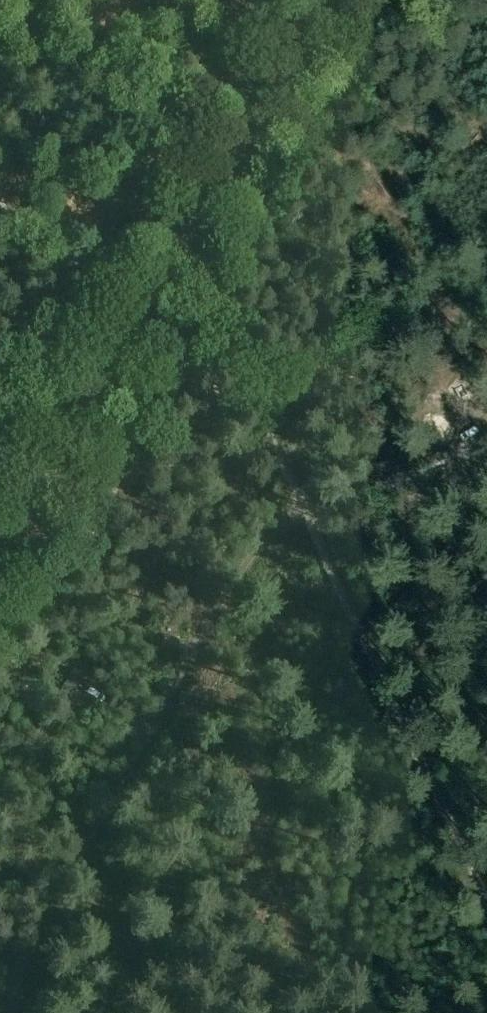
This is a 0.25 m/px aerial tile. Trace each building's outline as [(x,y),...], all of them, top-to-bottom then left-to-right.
[(71,702),(85,675),(74,669),(58,695),(71,702)]
